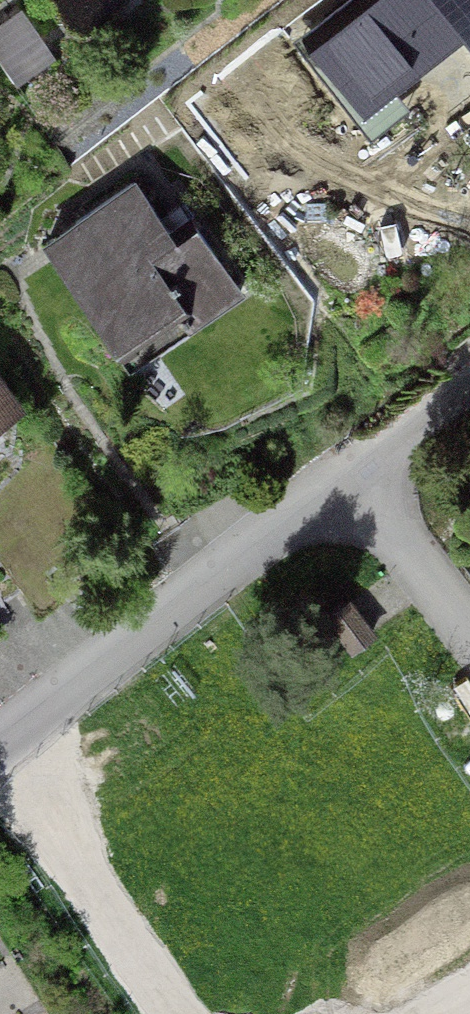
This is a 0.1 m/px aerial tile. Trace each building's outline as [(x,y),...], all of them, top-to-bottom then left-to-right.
[(329,21),(387,97),(462,39),(469,49),(469,0),(357,0),(329,21)] [(22,7),(0,22),(0,60),(17,84),(56,57),(22,7)] [(177,232),(137,174),(42,239),(131,368),(150,356),(161,372),(194,349),(182,333),(247,289),(198,218),(177,232)] [(9,404),(0,392),(0,410),(9,404)] [(376,633),(349,597),(323,616),(350,652),(376,633)]
